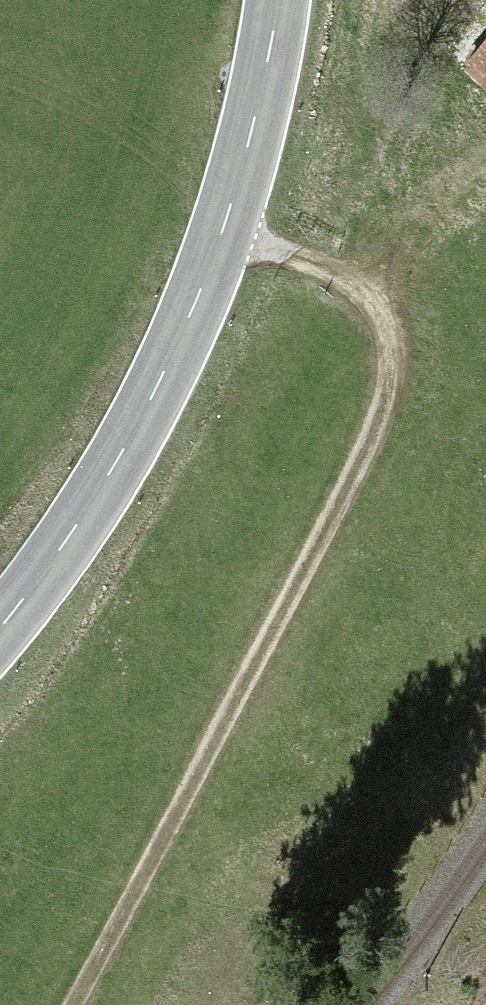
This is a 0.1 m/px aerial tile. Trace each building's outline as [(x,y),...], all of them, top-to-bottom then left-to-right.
[(464,72),(485,92),(485,48),(464,72)]
